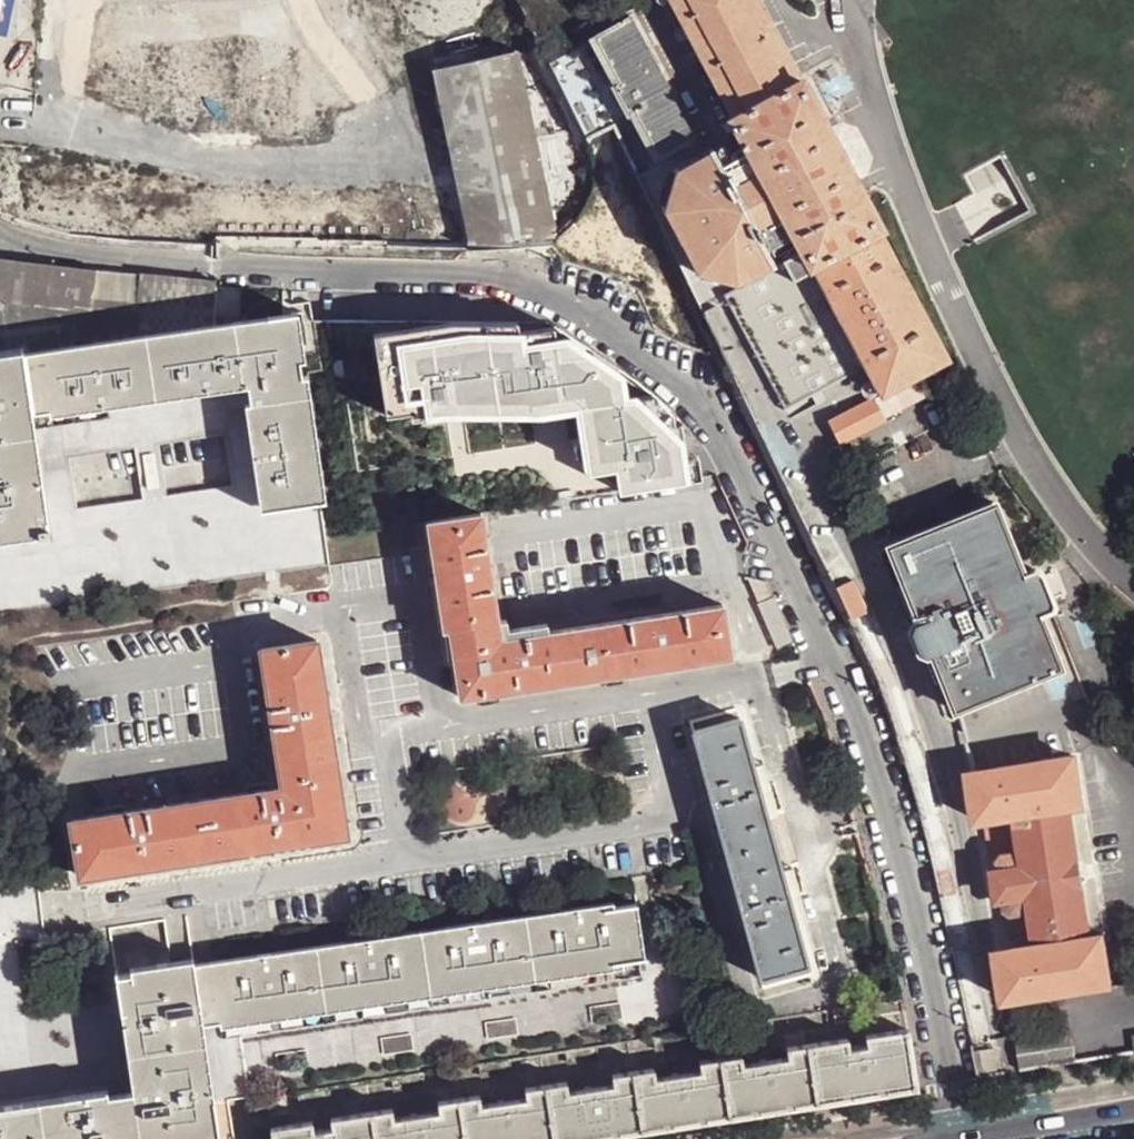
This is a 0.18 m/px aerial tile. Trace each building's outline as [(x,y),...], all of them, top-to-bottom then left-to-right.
[(936,368),(949,361),(881,234),(884,231),(865,196),(863,192),(858,182),(851,162),(845,154),(838,145),(829,128),(822,115),(804,80),(800,82),(757,0),(674,0),(736,117),(733,119),(735,122),(740,131),(750,152),(717,151),(714,153),(684,167),(680,171),(670,203),(670,207),(676,217),(687,236),(689,241),(702,265),(703,268),(705,268),(742,280),(745,280),(748,279),(773,264),(777,262),(769,248),(796,234),(813,269),(816,267),(868,366),(884,395),(936,368)] [(633,19),(596,37),(619,82),(613,85),(631,118),(637,116),(660,157),(696,139),(633,19)] [(552,60),(590,138),(592,138),(608,130),(567,52),(552,60)] [(546,181),(520,57),(438,74),(466,199),(546,181)] [(735,122),(725,126),(727,130),(730,134),(732,137),(740,131),(735,122)] [(592,138),(620,199),(638,192),(644,189),(642,178),(618,126),(608,130),(592,138)] [(546,181),(466,199),(468,207),(469,211),(485,208),(493,241),(477,245),(478,248),(479,253),(546,248),(557,230),(546,181)] [(648,216),(641,202),(627,210),(634,224),(648,216)] [(485,208),(469,211),(474,233),(477,245),(493,241),(485,208)] [(238,239),(239,225),(221,225),(222,239),(238,239)] [(868,366),(816,267),(813,269),(796,234),(769,248),(777,262),(778,266),(775,267),(773,264),(748,279),(750,283),(736,290),(745,310),(748,317),(758,321),(776,316),(789,341),(778,347),(775,348),(771,355),(771,363),(784,390),(787,397),(794,403),(802,404),(809,400),(868,366)] [(97,273),(0,262),(0,301),(92,311),(97,273)] [(144,278),(97,273),(92,311),(90,317),(142,317),(144,278)] [(144,278),(142,317),(217,323),(217,291),(217,284),(144,278)] [(217,323),(282,314),(283,296),(217,291),(217,323)] [(34,409),(49,407),(245,381),(245,385),(248,398),(263,507),(312,501),(290,322),(289,313),(282,314),(217,323),(142,331),(0,349),(0,536),(52,528),(34,409)] [(552,322),(373,323),(388,420),(413,416),(413,420),(562,397),(565,412),(580,409),(588,455),(595,453),(598,474),(688,460),(683,425),(659,429),(654,398),(625,402),(621,371),(593,352),(560,359),(552,322)] [(945,388),(936,368),(884,395),(875,400),(886,418),(945,388)] [(263,507),(248,398),(245,385),(245,381),(49,407),(34,409),(52,528),(0,536),(0,611),(321,564),(312,501),(263,507)] [(840,444),(886,420),(886,418),(875,400),(830,423),(839,440),(840,444)] [(847,459),(851,473),(863,470),(858,456),(847,459)] [(1061,667),(1039,611),(1055,606),(1053,600),(1051,597),(1048,589),(1044,580),(1043,576),(1040,570),(1024,575),(997,504),(890,544),(919,618),(915,620),(911,629),(920,648),(928,652),(932,650),(955,710),(1061,667)] [(431,525),(451,666),(458,665),(463,703),(732,657),(723,604),(535,635),(533,627),(522,629),(524,636),(502,639),(482,517),(431,525)] [(837,584),(881,675),(895,728),(923,817),(951,947),(970,943),(943,814),(899,677),(853,576),(837,584)] [(769,582),(748,577),(759,602),(774,595),(769,582)] [(780,648),(794,641),(774,595),(759,602),(780,648)] [(263,651),(284,787),(74,820),(82,877),(347,836),(318,643),(263,651)] [(694,732),(760,979),(770,976),(809,965),(741,717),(706,728),(694,732)] [(694,732),(706,728),(703,718),(691,722),(694,732)] [(991,820),(1019,816),(1025,853),(1036,909),(1040,947),(1027,951),(1003,953),(1010,999),(1014,999),(1112,983),(1106,937),(1091,940),(1071,808),(1085,805),(1078,758),(974,774),(981,821),(991,820)] [(1019,816),(991,820),(999,873),(1006,872),(1005,863),(1010,855),(1025,853),(1019,816)] [(1025,853),(1010,855),(1005,863),(1006,872),(999,873),(1004,900),(1011,899),(1013,907),(1020,911),(1036,909),(1025,853)] [(0,879),(0,941),(15,939),(5,879),(0,879)] [(1004,900),(1006,908),(1013,907),(1011,899),(1004,900)] [(196,965),(198,983),(204,1025),(223,1022),(224,1028),(240,1025),(620,968),(620,961),(646,956),(641,933),(637,904),(614,907),(613,903),(213,963),(196,965)] [(1020,911),(1027,951),(1040,947),(1036,909),(1020,911)] [(240,1025),(249,1086),(701,1016),(687,926),(641,933),(646,956),(620,961),(620,968),(240,1025)] [(109,1091),(111,1096),(135,1093),(121,1005),(27,1018),(15,943),(15,939),(0,941),(0,1107),(109,1091)] [(970,943),(951,947),(973,1045),(991,1041),(970,943)] [(176,987),(198,983),(196,965),(195,961),(173,964),(176,987)] [(219,1127),(215,1102),(204,1025),(198,983),(176,987),(173,964),(132,970),(132,975),(118,977),(121,1005),(135,1093),(111,1096),(109,1091),(0,1107),(0,1138),(220,1138),(219,1127)] [(770,976),(760,979),(763,988),(773,986),(770,976)] [(839,1008),(843,1023),(905,1013),(902,998),(839,1008)] [(204,1025),(215,1102),(234,1098),(250,1096),(249,1086),(240,1025),(224,1028),(223,1022),(204,1025)] [(818,1104),(917,1089),(908,1029),(868,1036),(870,1047),(851,1050),(849,1039),(808,1045),(818,1104)] [(1020,1038),(1025,1072),(1078,1063),(1072,1031),(1020,1038)] [(574,1063),(599,1060),(595,1045),(572,1048),(574,1063)] [(818,1104),(808,1045),(788,1048),(790,1060),(745,1067),(743,1056),(722,1059),(730,1117),(818,1104)] [(998,1048),(975,1052),(980,1079),(1002,1076),(998,1048)] [(489,1076),(513,1072),(511,1059),(488,1063),(489,1076)] [(730,1117),(722,1059),(700,1061),(702,1073),(657,1080),(654,1069),(634,1073),(643,1130),(730,1117)] [(401,1090),(425,1087),(422,1072),(399,1076),(401,1090)] [(634,1073),(613,1075),(614,1086),(571,1094),(568,1083),(547,1086),(555,1138),(589,1138),(643,1130),(634,1073)] [(309,1104),(331,1100),(329,1086),(305,1090),(309,1104)] [(547,1086),(527,1089),(528,1100),(482,1108),(481,1095),(461,1100),(466,1138),(555,1138),(547,1086)] [(258,1097),(260,1105),(268,1105),(267,1096),(258,1097)] [(461,1100),(439,1102),(441,1113),(396,1121),(394,1110),(373,1114),(376,1138),(466,1138),(461,1100)] [(373,1114),(331,1120),(333,1130),(315,1134),(313,1123),(272,1130),(273,1138),(376,1138),(373,1114)]
